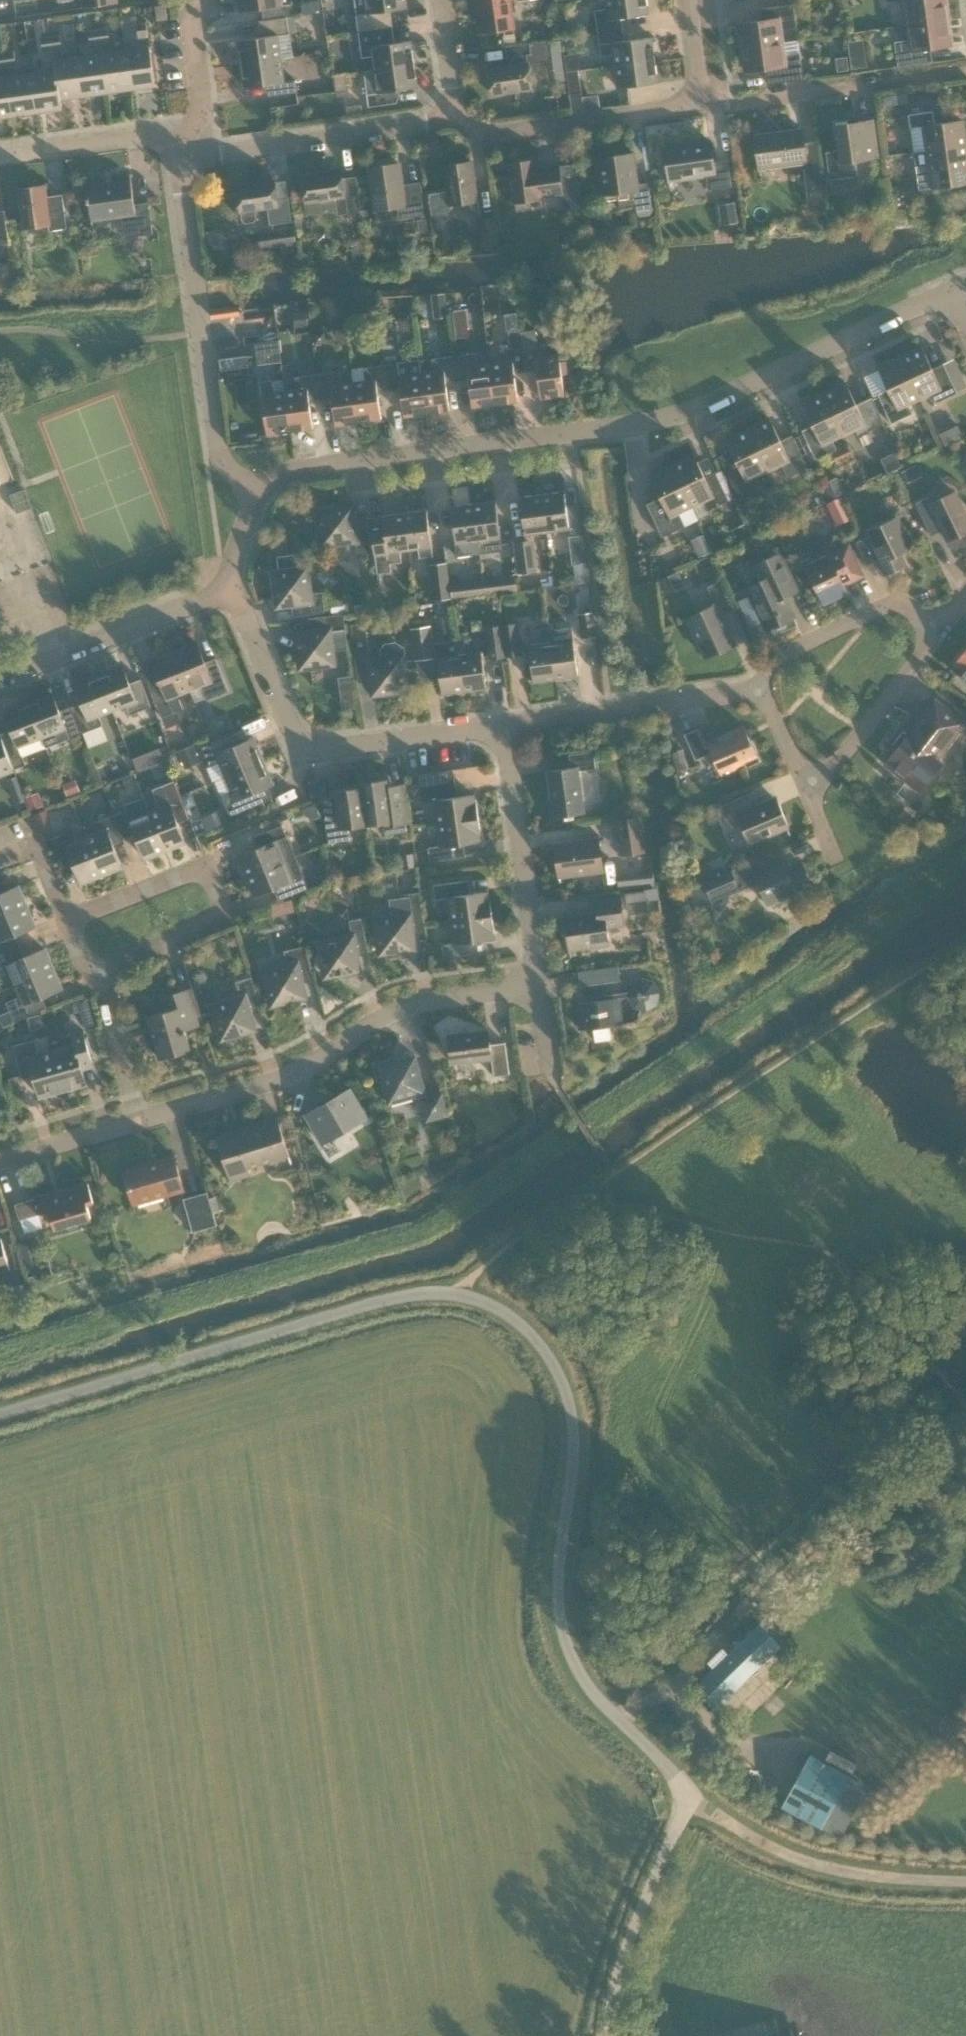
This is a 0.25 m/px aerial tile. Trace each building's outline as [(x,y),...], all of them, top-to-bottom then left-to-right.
[(241,10),(262,7),(263,19),(286,16),(293,15),(292,2),(291,0),(239,0),(241,10)] [(356,14),(355,14),(358,30),(392,26),(390,10),(406,7),(405,0),(354,0),(356,14)] [(508,0),(478,0),(483,33),(512,29),(508,0)] [(647,0),(606,0),(607,7),(594,9),(597,32),(622,28),(621,17),(648,13),(647,0)] [(948,18),(945,0),(904,0),(908,24),(948,18)] [(167,18),(165,3),(155,5),(157,19),(167,18)] [(742,46),(782,41),(780,28),(796,26),(793,3),(758,8),(759,20),(739,22),(742,46)] [(241,62),(281,57),(278,34),(289,33),(286,16),(263,19),(258,20),(261,36),(238,39),(241,62)] [(951,44),(948,18),(908,24),(910,38),(894,40),(897,66),(932,61),(930,47),(951,44)] [(148,35),(146,21),(136,22),(138,36),(148,35)] [(98,28),(100,42),(109,40),(107,26),(98,28)] [(392,26),(358,30),(362,57),(373,55),(375,68),(414,63),(411,39),(394,42),(392,26)] [(100,42),(98,28),(88,29),(90,43),(100,42)] [(624,39),(622,28),(597,32),(599,43),(601,56),(614,54),(615,64),(655,59),(654,54),(652,36),(624,39)] [(357,38),(356,31),(349,32),(350,39),(357,38)] [(60,33),(50,34),(52,48),(62,47),(60,33)] [(42,50),(52,48),(50,34),(40,36),(42,50)] [(550,42),(549,40),(529,43),(504,46),(507,66),(488,69),(491,95),(531,89),(528,63),(552,60),(550,42)] [(562,69),(558,40),(550,42),(552,60),(553,69),(553,70),(562,69)] [(784,54),(782,41),(742,46),(745,70),(766,68),(768,83),(803,79),(799,51),(784,54)] [(149,45),(126,48),(131,88),(155,85),(149,45)] [(131,88),(126,48),(102,51),(107,92),(131,88)] [(4,51),(6,65),(16,63),(14,50),(4,51)] [(84,95),(107,92),(102,51),(78,55),(84,95)] [(53,58),(54,68),(55,68),(59,98),(60,98),(84,95),(78,55),(53,58)] [(837,71),(849,70),(848,67),(847,56),(838,57),(836,57),(837,71)] [(284,80),(281,57),(241,62),(244,86),(267,83),(269,95),(297,91),(295,79),(284,80)] [(861,58),(851,60),(852,68),(863,66),(861,58)] [(658,81),(655,59),(615,64),(618,87),(658,81)] [(414,63),(375,68),(364,70),(368,106),(397,102),(401,88),(417,86),(414,63)] [(55,68),(54,68),(31,71),(36,112),(61,108),(60,98),(59,98),(55,68)] [(581,92),(578,69),(566,71),(569,94),(581,92)] [(31,71),(7,74),(13,115),(36,112),(31,71)] [(348,89),(346,72),(333,74),(336,91),(348,89)] [(13,115),(7,74),(0,75),(0,117),(13,115)] [(913,152),(927,150),(927,149),(965,144),(962,119),(934,123),(932,110),(900,115),(902,128),(924,125),(925,135),(907,137),(909,152),(913,152)] [(877,156),(872,120),(860,121),(835,124),(838,149),(825,151),(829,179),(856,175),(854,159),(877,156)] [(806,161),(801,129),(755,135),(759,167),(806,161)] [(713,161),(710,141),(664,148),(668,179),(705,173),(708,189),(731,185),(728,159),(713,161)] [(927,150),(913,152),(915,165),(917,179),(919,188),(932,187),(943,185),(965,182),(965,149),(965,144),(927,149),(927,150)] [(651,211),(651,207),(652,207),(648,181),(638,183),(633,152),(594,157),(597,176),(598,176),(601,194),(618,192),(620,207),(635,205),(636,210),(637,210),(637,213),(640,215),(650,214),(651,211)] [(536,170),(534,160),(507,164),(512,203),(539,199),(539,197),(561,195),(563,210),(581,207),(577,181),(560,184),(557,167),(536,170)] [(478,216),(471,161),(443,165),(446,191),(427,193),(430,216),(445,214),(449,209),(449,205),(468,202),(470,217),(478,216)] [(402,184),(399,162),(369,166),(375,209),(397,206),(399,218),(424,214),(420,181),(402,184)] [(822,190),(818,165),(806,167),(809,192),(822,190)] [(301,175),(305,201),(307,214),(337,210),(337,213),(361,210),(359,196),(345,197),(341,170),(301,175)] [(134,203),(130,175),(86,182),(91,218),(121,214),(125,236),(152,232),(148,201),(134,203)] [(277,198),(274,179),(236,184),(240,210),(241,210),(242,219),(245,222),(253,221),(256,217),(255,208),(267,206),(270,223),(291,220),(288,196),(277,198)] [(46,195),(44,184),(19,187),(24,227),(48,223),(49,229),(66,227),(62,193),(46,195)] [(735,202),(724,203),(726,218),(737,216),(735,202)] [(3,242),(5,254),(10,253),(9,241),(4,211),(0,212),(0,242),(3,242)] [(499,243),(495,217),(477,219),(481,245),(499,243)] [(296,244),(293,225),(268,230),(270,248),(296,244)] [(364,259),(364,246),(352,247),(353,260),(364,259)] [(446,292),(432,294),(433,306),(447,304),(446,292)] [(308,327),(307,310),(294,311),(295,328),(308,327)] [(467,328),(455,329),(456,338),(458,338),(468,337),(467,328)] [(520,329),(508,331),(511,347),(514,347),(522,345),(521,335),(520,331),(520,329)] [(536,329),(520,331),(521,335),(522,345),(538,343),(536,329)] [(281,351),(280,339),(279,332),(258,334),(259,341),(255,342),(256,354),(281,351)] [(538,343),(522,345),(525,370),(537,369),(540,397),(564,393),(562,377),(561,373),(566,372),(564,360),(560,360),(559,358),(559,354),(546,355),(544,342),(538,343)] [(501,361),(489,363),(495,403),(518,400),(514,372),(525,370),(522,345),(514,347),(511,347),(499,348),(501,361)] [(921,346),(899,356),(919,397),(930,392),(935,402),(956,392),(942,363),(932,368),(921,346)] [(472,406),(495,403),(489,363),(478,365),(476,352),(453,355),(457,380),(468,378),(472,406)] [(433,371),(421,372),(427,412),(449,409),(446,381),(457,380),(453,355),(431,358),(433,371)] [(919,397),(899,356),(878,366),(888,388),(877,393),(891,422),(912,412),(907,402),(919,397)] [(221,370),(235,368),(233,357),(219,359),(221,370)] [(404,415),(427,412),(421,372),(409,374),(408,361),(385,364),(388,389),(400,387),(404,415)] [(364,380),(353,381),(358,421),(381,418),(377,390),(388,389),(385,364),(363,367),(364,380)] [(335,424),(358,421),(353,381),(341,383),(339,370),(317,373),(320,398),(332,396),(335,424)] [(309,399),(320,398),(317,373),(294,376),(296,389),(285,390),(290,430),(313,427),(309,399)] [(290,430),(285,390),(273,392),(272,379),(260,380),(267,433),(290,430)] [(824,392),(843,433),(854,428),(858,435),(884,422),(871,396),(856,403),(845,381),(824,392)] [(832,438),(843,433),(824,392),(802,402),(812,424),(802,429),(815,458),(836,448),(832,438)] [(747,428),(767,469),(781,463),(787,477),(808,467),(792,434),(780,440),(769,418),(747,428)] [(963,437),(957,424),(939,432),(944,445),(963,437)] [(767,469),(747,428),(726,438),(736,460),(724,466),(740,499),(761,489),(754,475),(767,469)] [(0,443),(0,483),(13,478),(0,443)] [(901,465),(894,451),(880,458),(887,472),(901,465)] [(672,464),(691,505),(702,499),(707,509),(728,499),(715,470),(704,475),(693,453),(672,464)] [(691,505),(672,464),(650,474),(660,496),(646,503),(662,536),(685,525),(678,511),(691,505)] [(907,483),(922,475),(916,464),(901,471),(907,483)] [(844,491),(837,476),(822,483),(829,498),(844,491)] [(542,493),(547,531),(569,528),(564,490),(542,493)] [(954,491),(931,502),(928,496),(915,502),(931,535),(943,529),(948,539),(965,531),(965,517),(954,491)] [(524,534),(547,531),(542,493),(519,496),(524,534)] [(841,497),(827,503),(837,523),(850,516),(841,497)] [(473,502),(478,540),(480,553),(502,550),(501,537),(496,499),(473,502)] [(478,540),(473,502),(450,505),(455,543),(457,556),(480,553),(478,540)] [(355,534),(352,505),(318,510),(322,544),(355,540),(357,554),(370,552),(368,532),(355,534)] [(404,511),(409,550),(418,548),(420,558),(433,556),(427,508),(404,511)] [(409,550),(404,511),(381,514),(383,528),(371,529),(377,573),(391,571),(390,562),(401,561),(400,551),(409,550)] [(912,546),(897,516),(865,531),(867,535),(855,541),(866,564),(878,558),(885,573),(906,563),(900,552),(912,546)] [(795,528),(790,519),(779,524),(783,534),(795,528)] [(752,532),(748,522),(734,528),(739,539),(752,532)] [(777,532),(773,523),(759,529),(763,539),(777,532)] [(586,562),(582,534),(569,536),(572,564),(586,562)] [(699,556),(711,550),(703,534),(691,539),(699,556)] [(537,569),(533,540),(513,542),(517,572),(537,569)] [(863,574),(859,565),(849,543),(805,564),(823,602),(847,591),(843,583),(863,574)] [(303,567),(301,552),(277,556),(279,570),(272,571),(277,605),(298,602),(300,614),(324,611),(322,591),(310,592),(306,566),(303,567)] [(793,581),(779,552),(752,565),(759,580),(748,586),(751,594),(738,600),(750,626),(763,620),(767,628),(778,623),(781,628),(794,622),(791,617),(793,616),(780,587),(793,581)] [(450,597),(446,561),(430,563),(434,599),(450,597)] [(446,561),(450,597),(466,596),(485,593),(483,581),(449,586),(446,561)] [(683,585),(677,571),(659,580),(666,593),(683,585)] [(483,581),(485,593),(516,589),(515,577),(483,581)] [(734,608),(721,579),(708,585),(716,603),(687,616),(706,656),(735,643),(721,614),(734,608)] [(499,604),(498,594),(487,595),(488,601),(493,605),(499,604)] [(345,611),(343,598),(330,599),(332,613),(345,611)] [(595,635),(593,612),(578,614),(580,637),(595,635)] [(347,643),(343,613),(315,616),(317,630),(295,633),(300,667),(334,663),(332,645),(347,643)] [(370,659),(365,622),(350,624),(355,655),(367,653),(373,693),(407,689),(402,655),(401,645),(395,641),(385,642),(380,648),(381,658),(370,659)] [(502,624),(506,657),(522,655),(518,622),(502,624)] [(506,657),(502,624),(486,626),(490,659),(506,657)] [(549,627),(556,679),(578,676),(573,637),(561,639),(559,625),(549,627)] [(434,657),(430,626),(410,629),(414,659),(434,657)] [(556,679),(549,627),(538,628),(540,642),(528,643),(533,682),(556,679)] [(459,653),(464,691),(487,688),(482,650),(471,651),(469,637),(457,639),(459,653)] [(459,653),(457,639),(434,642),(441,694),(464,691),(459,653)] [(174,650),(189,688),(201,684),(206,698),(228,690),(216,657),(204,661),(197,642),(174,650)] [(955,662),(965,670),(965,648),(955,662)] [(189,688),(174,650),(152,659),(159,679),(148,683),(161,716),(173,711),(183,708),(177,693),(189,688)] [(123,666),(99,675),(112,708),(125,703),(129,713),(151,705),(140,678),(129,682),(123,666)] [(81,701),(70,705),(81,732),(102,724),(98,714),(112,708),(99,675),(75,684),(81,701)] [(353,691),(340,693),(342,703),(342,705),(355,703),(353,691)] [(81,732),(70,705),(59,709),(53,693),(29,702),(42,736),(65,726),(69,737),(81,732)] [(965,722),(935,698),(908,733),(903,730),(892,743),(897,747),(884,764),(920,791),(942,762),(937,758),(965,722)] [(42,736),(29,702),(4,712),(11,728),(0,732),(0,733),(1,735),(4,744),(10,759),(14,768),(25,763),(23,757),(18,745),(39,736),(42,736)] [(218,728),(214,718),(205,722),(209,732),(218,728)] [(758,759),(744,725),(707,741),(709,745),(705,747),(697,728),(684,733),(695,759),(712,752),(722,775),(758,759)] [(226,775),(263,760),(253,736),(231,745),(226,734),(201,745),(210,765),(220,761),(226,775)] [(4,744),(1,735),(0,735),(0,773),(14,768),(10,759),(4,744)] [(200,761),(193,744),(178,750),(185,767),(200,761)] [(689,747),(678,750),(683,769),(694,766),(689,747)] [(162,750),(152,754),(156,764),(166,760),(162,750)] [(596,767),(593,750),(568,753),(570,767),(547,770),(551,800),(549,801),(551,816),(584,811),(578,769),(596,767)] [(263,760),(226,775),(232,789),(221,794),(230,815),(255,804),(251,793),(273,784),(263,760)] [(17,776),(8,779),(12,790),(21,787),(17,776)] [(360,782),(366,823),(383,821),(385,833),(407,830),(401,782),(387,784),(386,778),(360,782)] [(159,807),(150,811),(165,849),(185,841),(178,821),(188,817),(174,780),(152,788),(159,807)] [(366,823),(360,782),(360,786),(335,790),(338,813),(325,815),(328,841),(351,838),(349,826),(366,823)] [(439,822),(478,816),(476,800),(474,801),(473,793),(449,797),(447,783),(420,787),(421,801),(435,799),(439,822)] [(43,805),(38,791),(25,796),(30,810),(43,805)] [(730,829),(742,824),(750,842),(787,826),(774,797),(750,807),(745,794),(720,805),(730,829)] [(114,813),(123,836),(134,832),(144,857),(165,849),(150,811),(144,796),(124,804),(126,809),(114,813)] [(228,821),(222,808),(203,816),(208,829),(228,821)] [(52,825),(47,810),(34,815),(40,830),(52,825)] [(125,842),(123,836),(114,813),(94,821),(98,831),(86,836),(101,873),(122,865),(114,846),(125,842)] [(480,832),(478,816),(439,822),(442,845),(428,847),(430,860),(457,857),(456,843),(479,840),(478,833),(480,832)] [(645,849),(640,816),(616,819),(621,853),(645,849)] [(247,875),(285,860),(276,839),(286,835),(282,824),(254,835),(258,846),(239,854),(247,875)] [(101,873),(86,836),(76,840),(72,829),(51,838),(62,866),(73,862),(80,882),(101,873)] [(602,870),(598,838),(555,844),(560,881),(561,881),(560,875),(602,870)] [(415,867),(414,853),(400,854),(401,869),(415,867)] [(717,876),(703,882),(710,898),(710,899),(711,899),(713,903),(725,908),(730,897),(729,895),(747,887),(758,882),(767,903),(795,891),(796,893),(813,886),(803,865),(788,871),(783,859),(753,872),(737,879),(733,869),(717,876)] [(285,860),(247,875),(255,895),(274,888),(278,899),(308,887),(303,875),(293,879),(285,860)] [(712,864),(696,870),(698,875),(701,882),(701,883),(703,882),(717,876),(712,864)] [(452,919),(492,913),(489,897),(487,898),(486,890),(463,894),(461,880),(433,884),(435,898),(449,896),(452,919)] [(710,898),(703,882),(701,883),(686,889),(695,910),(707,905),(704,900),(710,898)] [(26,905),(18,884),(0,892),(0,916),(26,905)] [(645,891),(643,891),(626,893),(627,904),(657,901),(655,886),(645,887),(645,891)] [(425,932),(420,891),(403,894),(404,897),(389,898),(391,916),(375,918),(380,952),(414,948),(412,934),(425,932)] [(624,924),(620,896),(595,899),(597,913),(565,918),(570,955),(571,955),(570,948),(609,943),(606,926),(624,924)] [(292,898),(281,901),(284,912),(295,909),(292,898)] [(20,944),(15,933),(35,925),(26,905),(0,916),(0,953),(20,944)] [(494,929),(492,913),(452,919),(455,941),(441,943),(443,957),(471,954),(469,940),(492,937),(492,930),(494,929)] [(364,929),(361,917),(349,919),(351,931),(364,929)] [(359,969),(353,935),(319,942),(325,975),(359,969)] [(20,944),(0,953),(0,975),(0,976),(10,972),(15,983),(53,967),(44,947),(25,955),(20,944)] [(311,971),(305,945),(284,950),(287,965),(263,971),(271,1004),(305,996),(300,974),(311,971)] [(620,980),(618,965),(578,970),(580,986),(620,980)] [(53,967),(15,983),(20,995),(6,1001),(14,1021),(46,1007),(42,996),(61,988),(53,967)] [(259,1002),(251,976),(236,980),(240,996),(211,1005),(221,1038),(254,1028),(247,1006),(259,1002)] [(655,980),(641,976),(630,983),(628,992),(605,994),(604,985),(587,988),(589,1000),(576,1002),(580,1028),(593,1027),(595,1040),(611,1037),(609,1024),(622,1022),(618,996),(627,996),(634,1007),(647,1010),(658,1003),(661,992),(655,980)] [(187,1018),(197,1015),(200,1014),(192,987),(179,991),(174,992),(165,995),(169,1009),(147,1015),(159,1054),(160,1058),(173,1054),(185,1051),(184,1049),(190,1047),(185,1029),(183,1024),(183,1021),(182,1019),(187,1018)] [(90,1007),(87,998),(74,1003),(77,1012),(90,1007)] [(5,1027),(0,1029),(0,1040),(8,1036),(5,1027)] [(83,1071),(94,1068),(83,1029),(61,1036),(64,1046),(51,1050),(62,1089),(86,1082),(83,1071)] [(489,1043),(487,1029),(462,1033),(461,1030),(448,1032),(452,1062),(491,1057),(493,1075),(509,1073),(505,1041),(489,1043)] [(39,1095),(62,1089),(51,1050),(39,1053),(35,1038),(12,1044),(22,1078),(34,1075),(39,1095)] [(427,1097),(415,1055),(392,1062),(391,1059),(374,1064),(379,1080),(382,1080),(388,1103),(419,1094),(426,1119),(447,1113),(442,1092),(427,1097)] [(367,1117),(350,1087),(305,1113),(322,1143),(367,1117)] [(290,1157),(278,1117),(216,1136),(230,1181),(251,1175),(250,1170),(290,1157)] [(184,1189),(173,1153),(152,1159),(124,1169),(134,1203),(184,1189)] [(54,1227),(66,1224),(70,1227),(78,1225),(80,1219),(91,1216),(87,1203),(93,1201),(88,1182),(15,1203),(19,1218),(40,1212),(41,1216),(50,1213),(54,1227)] [(214,1188),(207,1190),(183,1197),(192,1231),(217,1224),(213,1211),(220,1210),(214,1188)] [(10,1268),(0,1235),(0,1271),(10,1268)] [(43,1270),(34,1246),(22,1250),(31,1274),(43,1270)] [(782,1643),(760,1620),(693,1683),(715,1706),(782,1643)] [(780,1804),(842,1833),(869,1781),(810,1748),(780,1804)]
